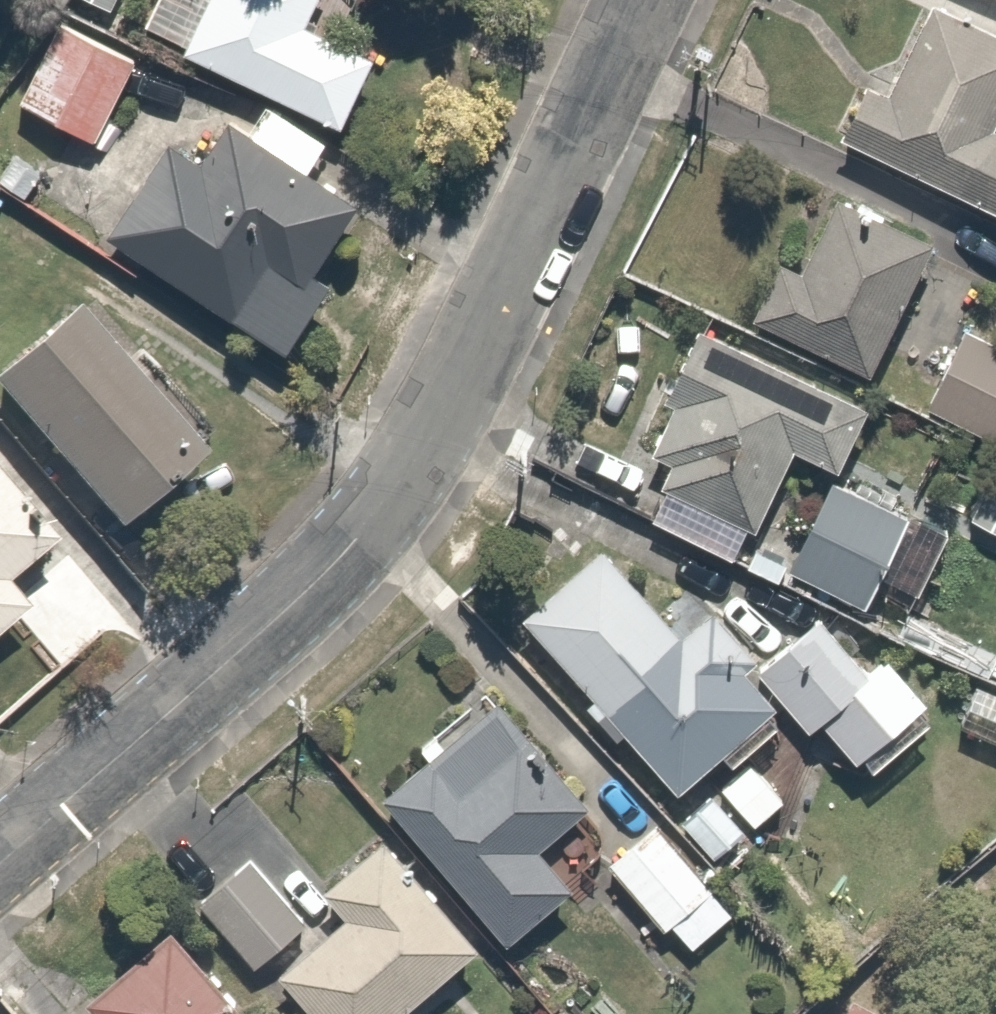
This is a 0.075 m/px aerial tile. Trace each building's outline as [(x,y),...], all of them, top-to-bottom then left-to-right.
[(101,0),(79,0),(23,101),(100,143),(145,61),(119,47),(135,19),(101,0)] [(189,51),(353,127),(387,52),(313,18),(322,0),(212,0),(209,7),(189,51)] [(846,134),(995,205),(995,26),(942,1),(899,93),(872,80),(846,134)] [(172,135),(109,235),(301,355),(346,282),(325,268),(368,199),(319,168),(337,139),(277,101),(255,137),(230,121),(207,157),(172,135)] [(778,263),(753,313),(883,379),(948,251),(847,200),(807,278),(778,263)] [(0,367),(0,389),(127,523),(223,432),(85,286),(0,367)] [(921,404),(995,441),(995,325),(966,310),(921,404)] [(886,401),(710,319),(659,427),(640,467),(769,528),(809,444),(856,466),(886,401)] [(32,604),(12,584),(63,535),(0,469),(0,635),(32,604)] [(922,514),(838,478),(797,573),(880,610),(922,514)] [(669,817),(721,876),(765,837),(703,767),(786,695),(853,771),(939,695),(905,657),(868,690),(805,618),(764,654),(720,604),(691,630),(612,541),(528,615),(673,780),(652,798),(669,817)] [(908,605),(893,644),(995,684),(995,639),(908,605)] [(979,682),(957,732),(995,750),(995,689),(979,682)] [(507,697),(386,795),(503,940),(574,883),(543,844),(593,803),(507,697)] [(721,876),(669,817),(612,867),(690,956),(747,906),(721,876)] [(389,831),(323,887),(352,921),(287,976),(319,1013),(415,1013),(490,951),(389,831)] [(319,933),(257,854),(192,905),(255,984),(319,933)] [(92,1013),(260,1013),(183,931),(92,1013)]
